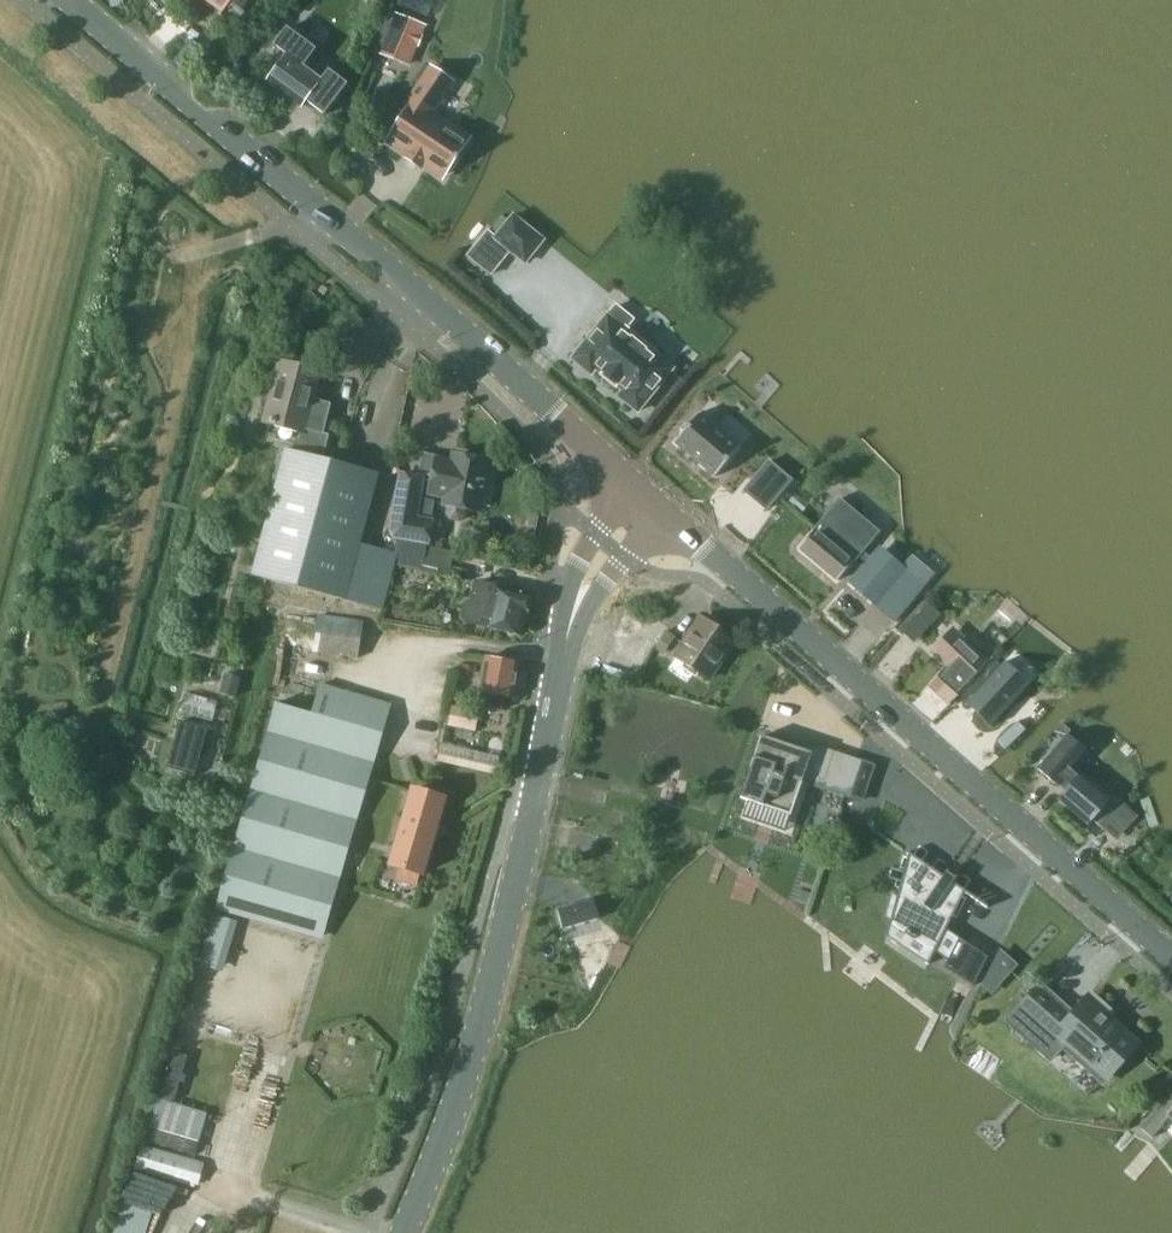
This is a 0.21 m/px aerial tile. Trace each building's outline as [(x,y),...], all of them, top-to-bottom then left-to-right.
[(209,6),(211,3),(222,12),(232,0),(202,0),(209,6)] [(244,9),(248,12),(258,0),(233,0),(244,9)] [(381,52),(409,63),(434,0),(402,0),(381,52)] [(323,114),(346,86),(346,85),(328,72),(322,79),(305,67),(318,47),(287,26),(273,44),(287,55),(267,81),(300,106),(305,100),(323,114)] [(404,113),(385,142),(443,180),(468,142),(449,130),(454,123),(435,111),(451,87),(425,71),(399,110),(404,113)] [(488,232),(468,257),(489,274),(509,250),(525,263),(543,240),(513,216),(495,238),(488,232)] [(638,412),(674,367),(658,354),(660,352),(627,326),(632,319),(616,306),(608,316),(607,316),(572,359),(591,374),(596,368),(602,374),(601,376),(615,387),(617,385),(623,390),(619,396),(638,412)] [(274,385),(265,419),(281,423),(302,428),(305,429),(305,428),(325,433),(333,402),(313,397),(320,373),(280,362),(274,385)] [(740,447),(700,413),(674,443),(715,477),(740,447)] [(302,428),(296,452),(322,459),(328,434),(325,433),(305,428),(305,429),(302,428)] [(256,558),(252,574),(285,583),(345,600),(345,599),(383,609),(385,603),(388,590),(393,573),(395,563),(398,552),(396,552),(360,542),(372,497),(379,474),(322,459),(296,452),(286,449),(279,472),(256,558)] [(453,463),(436,460),(430,493),(446,496),(444,503),(447,504),(446,511),(448,518),(458,521),(464,516),(465,507),(478,510),(487,462),(454,456),(453,463)] [(769,461),(744,490),(766,509),(791,480),(769,461)] [(400,473),(391,528),(395,536),(399,537),(427,542),(428,542),(432,519),(435,500),(419,497),(422,476),(400,473)] [(823,518),(799,548),(838,581),(854,561),(855,562),(881,532),(841,498),(823,518)] [(398,552),(395,563),(423,570),(448,576),(455,549),(428,542),(427,542),(399,537),(396,552),(398,552)] [(861,567),(848,582),(894,622),(932,579),(936,574),(913,553),(910,556),(902,566),(879,546),(870,556),(861,567)] [(465,623),(482,626),(520,633),(530,593),(493,585),(478,581),(473,600),(462,603),(460,614),(465,623)] [(928,602),(901,631),(914,642),(940,614),(928,602)] [(319,613),(313,650),(357,657),(362,620),(319,613)] [(708,679),(735,639),(703,617),(676,657),(708,679)] [(948,704),(985,664),(975,654),(968,640),(954,633),(936,652),(950,665),(930,687),(948,704)] [(512,698),(519,661),(485,655),(478,693),(484,694),(482,703),(502,706),(503,696),(512,698)] [(1006,662),(1005,661),(966,703),(967,704),(968,703),(991,724),(990,725),(991,726),(1029,684),(1028,683),(1026,686),(1003,665),(1006,662)] [(227,673),(221,691),(236,696),(242,678),(227,673)] [(319,937),(390,704),(319,684),(311,711),(274,702),(216,905),(319,937)] [(474,729),(478,710),(452,704),(448,724),(474,729)] [(199,772),(211,724),(184,718),(172,766),(199,772)] [(1050,750),(1034,768),(1057,787),(1060,784),(1067,790),(1059,799),(1089,824),(1093,819),(1104,829),(1126,805),(1114,794),(1112,797),(1082,772),(1075,766),(1088,752),(1065,732),(1050,750)] [(824,780),(835,751),(814,744),(811,752),(762,735),(741,797),(790,814),(803,773),(824,780)] [(442,741),(441,760),(496,765),(498,746),(442,741)] [(862,760),(853,785),(852,790),(866,795),(876,765),(862,760)] [(422,873),(444,798),(411,789),(390,863),(422,873)] [(912,866),(882,925),(935,971),(966,909),(912,866)] [(216,909),(201,959),(229,968),(244,918),(216,909)] [(595,912),(561,921),(566,940),(600,930),(595,912)] [(986,982),(991,988),(1013,964),(1001,953),(986,982)] [(1028,995),(1003,1021),(1049,1062),(1062,1048),(1103,1084),(1124,1061),(1140,1043),(1109,1016),(1112,1013),(1098,1001),(1092,1007),(1084,1000),(1073,1013),(1039,982),(1028,995)] [(181,1096),(191,1049),(175,1046),(165,1092),(181,1096)] [(1141,1128),(1152,1137),(1168,1118),(1171,1122),(1171,1092),(1141,1128)] [(199,1150),(211,1108),(161,1093),(149,1135),(199,1150)] [(135,1170),(141,1171),(192,1184),(198,1162),(141,1147),(135,1170)] [(113,1232),(145,1232),(150,1208),(127,1203),(123,1220),(116,1218),(113,1232)]
